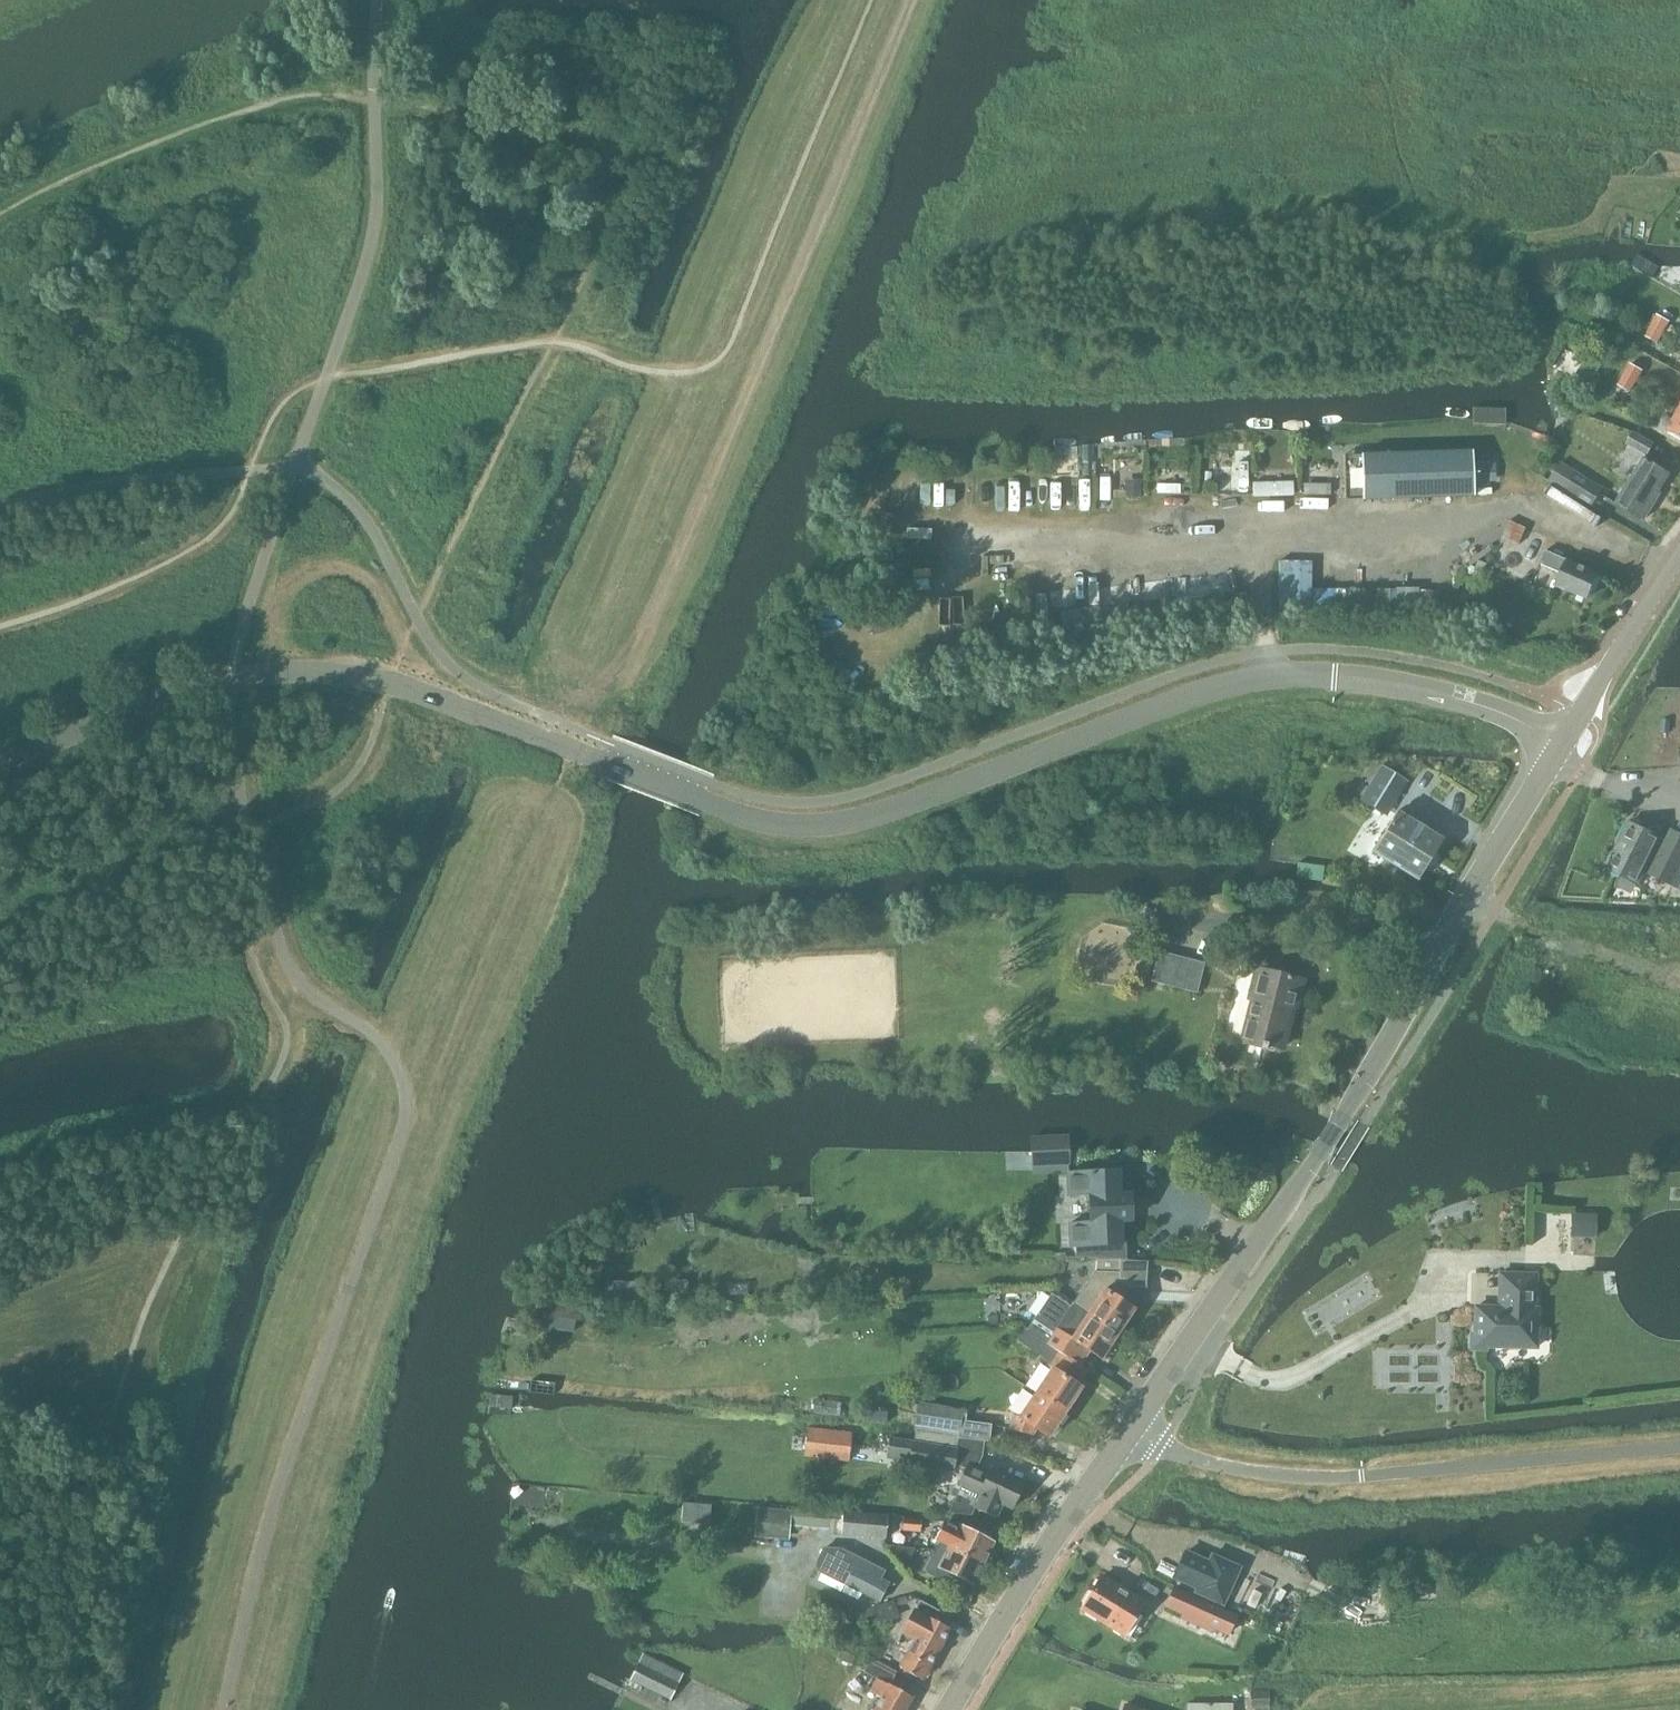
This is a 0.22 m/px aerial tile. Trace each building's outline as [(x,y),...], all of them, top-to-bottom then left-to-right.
[(1651,312),(1654,296),(1598,288),(1596,303),(1651,312)] [(1661,306),(1679,317),(1679,297),(1670,292),(1661,306)] [(1652,326),(1664,333),(1669,322),(1658,316),(1652,326)] [(1674,317),(1666,332),(1679,339),(1679,320),(1674,317)] [(1664,333),(1652,326),(1646,337),(1658,343),(1664,333)] [(1625,375),(1636,382),(1642,371),(1631,364),(1625,375)] [(1636,382),(1625,375),(1619,386),(1631,392),(1636,382)] [(1668,432),(1679,438),(1679,411),(1668,432)] [(1627,446),(1646,457),(1654,445),(1635,433),(1627,446)] [(1362,500),(1474,497),(1472,452),(1361,456),(1362,500)] [(1165,491),(1183,492),(1185,458),(1166,457),(1165,491)] [(1650,506),(1669,474),(1645,459),(1617,505),(1641,520),(1643,518),(1645,519),(1652,508),(1650,506)] [(1561,460),(1549,479),(1591,507),(1603,488),(1561,460)] [(1476,462),(1477,480),(1497,479),(1496,462),(1476,462)] [(1127,494),(1142,494),(1142,477),(1126,477),(1127,494)] [(1242,481),(1242,494),(1296,492),(1296,479),(1242,481)] [(1505,535),(1525,541),(1530,526),(1510,519),(1505,535)] [(950,548),(950,537),(890,537),(890,548),(950,548)] [(1587,600),(1599,574),(1546,551),(1540,564),(1561,574),(1556,586),(1587,600)] [(1379,586),(1314,586),(1315,559),(1280,559),(1280,612),(1379,612),(1379,586)] [(1440,609),(1440,586),(1391,587),(1391,610),(1440,609)] [(1361,801),(1384,815),(1405,780),(1382,766),(1361,801)] [(1373,852),(1418,880),(1442,842),(1396,814),(1373,852)] [(1630,823),(1620,842),(1624,844),(1610,871),(1639,885),(1645,873),(1679,890),(1679,889),(1679,835),(1672,831),(1667,842),(1630,823)] [(1197,994),(1205,964),(1158,952),(1151,982),(1197,994)] [(1299,997),(1303,982),(1299,981),(1299,980),(1260,971),(1260,972),(1256,971),(1248,1000),(1252,1001),(1242,1043),(1262,1048),(1261,1051),(1265,1052),(1267,1046),(1281,1050),(1295,996),(1299,997)] [(1031,1152),(1031,1167),(1071,1166),(1070,1150),(1031,1152)] [(1144,1257),(1147,1241),(1130,1239),(1129,1221),(1120,1221),(1119,1190),(1128,1190),(1127,1172),(1067,1174),(1068,1193),(1090,1192),(1091,1229),(1076,1229),(1076,1246),(1070,1247),(1070,1248),(1106,1246),(1106,1252),(1144,1257)] [(1598,1213),(1573,1213),(1572,1228),(1597,1229),(1598,1213)] [(1073,1305),(1118,1335),(1134,1311),(1119,1301),(1128,1288),(1146,1289),(1147,1262),(1119,1261),(1098,1261),(1097,1273),(1075,1306),(1074,1305),(1073,1305)] [(1578,1280),(1531,1279),(1531,1278),(1504,1277),(1503,1311),(1480,1311),(1479,1336),(1475,1336),(1474,1338),(1473,1344),(1475,1346),(1482,1347),(1484,1345),(1484,1342),(1532,1343),(1533,1312),(1530,1312),(1530,1311),(1577,1312),(1578,1280)] [(728,1296),(748,1296),(747,1283),(728,1283),(728,1296)] [(636,1304),(637,1286),(606,1285),(605,1304),(636,1304)] [(1118,1335),(1073,1305),(1056,1293),(1029,1333),(1078,1365),(1088,1350),(1102,1360),(1118,1335)] [(536,1326),(578,1328),(580,1301),(537,1299),(536,1326)] [(1044,1358),(1052,1370),(1041,1386),(1070,1406),(1081,1390),(1074,1385),(1085,1369),(1078,1365),(1029,1333),(1025,1330),(1018,1341),(1044,1358)] [(1070,1406),(1041,1386),(1026,1407),(1022,1404),(1013,1416),(1012,1415),(1008,1430),(1033,1436),(1037,1430),(1049,1438),(1070,1406)] [(916,1427),(960,1434),(963,1435),(963,1440),(989,1443),(991,1425),(962,1422),(963,1412),(920,1405),(916,1427)] [(784,1438),(806,1440),(805,1449),(850,1454),(852,1431),(785,1425),(784,1438)] [(916,1427),(914,1442),(890,1438),(887,1455),(911,1459),(910,1465),(954,1473),(958,1451),(960,1434),(916,1427)] [(1023,1484),(990,1469),(988,1474),(970,1465),(961,1485),(962,1485),(949,1512),(973,1514),(975,1509),(996,1518),(1002,1505),(1012,1510),(1023,1484)] [(537,1513),(558,1515),(561,1489),(540,1487),(537,1513)] [(683,1502),(681,1521),(709,1523),(711,1504),(683,1502)] [(886,1540),(889,1518),(844,1514),(795,1509),(795,1515),(761,1512),(758,1534),(786,1536),(787,1524),(830,1528),(830,1533),(886,1540)] [(919,1519),(901,1518),(900,1530),(905,1531),(904,1538),(918,1539),(919,1519)] [(941,1527),(935,1539),(941,1542),(983,1564),(985,1560),(989,1561),(992,1556),(994,1551),(991,1549),(994,1542),(970,1530),(941,1527)] [(939,1568),(973,1585),(983,1564),(941,1542),(935,1554),(944,1558),(939,1568)] [(913,1547),(883,1544),(902,1572),(913,1547)] [(817,1562),(816,1566),(818,1570),(879,1602),(888,1584),(879,1579),(883,1571),(841,1550),(824,1549),(817,1562)] [(1223,1604),(1240,1567),(1212,1555),(1209,1562),(1186,1551),(1174,1578),(1197,1588),(1195,1592),(1223,1604)] [(1125,1634),(1144,1603),(1101,1577),(1082,1608),(1125,1634)] [(1174,1588),(1166,1606),(1227,1634),(1236,1616),(1174,1588)] [(859,1610),(823,1620),(825,1625),(860,1614),(864,1628),(897,1617),(895,1611),(903,1608),(900,1598),(859,1612),(859,1610)] [(941,1643),(948,1630),(944,1628),(950,1617),(920,1601),(903,1632),(916,1639),(900,1669),(922,1680),(942,1643),(941,1643)] [(646,1650),(631,1678),(671,1699),(686,1672),(646,1650)] [(913,1697),(890,1685),(895,1675),(869,1662),(864,1672),(877,1679),(870,1692),(881,1698),(875,1709),(906,1709),(913,1697)]
